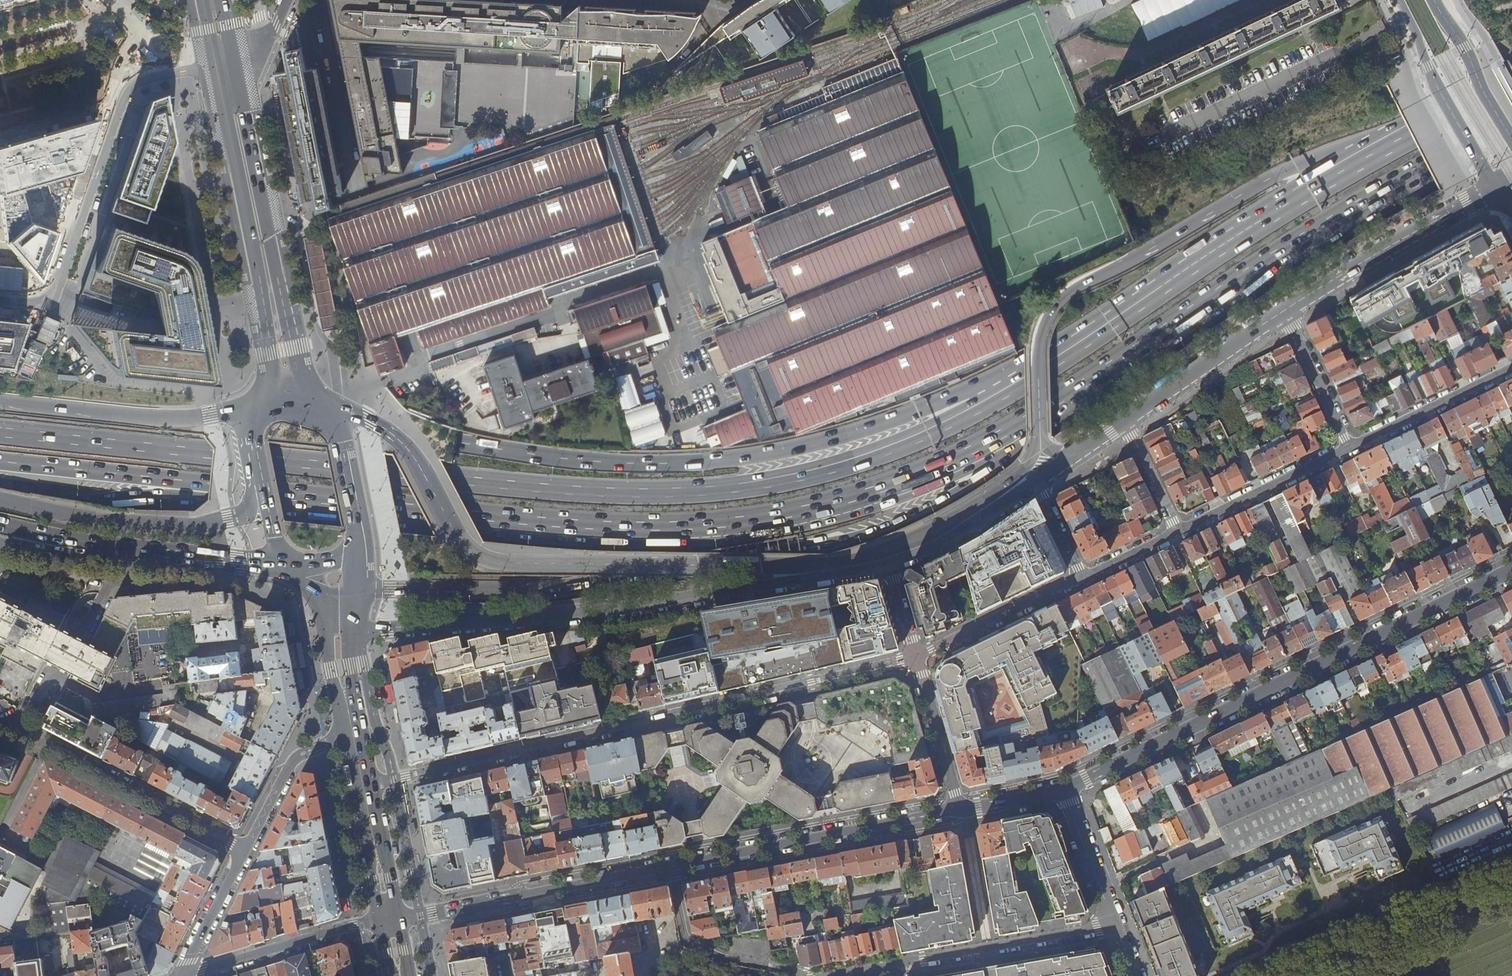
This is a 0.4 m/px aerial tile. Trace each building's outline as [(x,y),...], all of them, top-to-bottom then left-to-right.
[(556,6),(532,4),(532,7),(525,7),(505,6),(505,3),(490,2),(461,0),(336,0),(340,22),(335,23),(342,57),(347,57),(349,65),(344,65),(348,83),(352,84),(354,91),(349,91),(353,109),(358,110),(359,117),(355,117),(358,136),(363,136),(364,145),(360,145),(364,162),(368,162),(370,174),(366,174),(367,181),(370,180),(384,175),(384,172),(403,173),(381,58),(363,57),(360,41),(553,52),(553,48),(557,48),(561,52),(562,52),(565,6),(563,6),(560,9),(556,9),(556,6)] [(723,23),(710,38),(691,57),(677,71),(678,73),(731,38),(734,41),(745,33),(756,47),(761,57),(796,35),(784,19),(777,7),(788,0),(758,0),(739,13),(723,23)] [(829,13),(848,0),(821,0),(829,13)] [(1075,18),(1103,7),(1100,0),(1068,0),(1075,18)] [(1120,109),(1121,109),(1120,108),(1342,11),(1336,0),(1309,0),(1110,87),(1120,109)] [(1239,0),(1141,0),(1130,5),(1148,41),(1182,25),(1183,26),(1239,0)] [(580,7),(576,65),(589,66),(589,62),(592,62),(589,113),(602,108),(603,99),(607,97),(606,107),(618,103),(621,62),(624,62),(623,74),(671,59),(671,60),(680,53),(686,47),(689,43),(692,38),(699,22),(703,14),(703,13),(697,16),(694,16),(694,13),(647,10),(647,13),(646,14),(638,13),(638,10),(599,8),(589,7),(589,11),(580,10),(580,7)] [(283,70),(283,71),(283,73),(280,73),(305,199),(316,197),(318,205),(318,206),(319,210),(326,207),(333,205),(332,202),(331,194),(344,192),(318,67),(311,30),(299,32),(302,45),(288,48),(287,50),(292,71),(289,71),(289,69),(286,69),(283,70)] [(689,432),(695,447),(722,441),(724,446),(757,433),(760,439),(795,425),(798,432),(939,374),(942,381),(957,375),(957,374),(1015,350),(1013,344),(1014,344),(999,307),(898,58),(823,88),(825,94),(769,118),(773,126),(758,131),(778,180),(773,182),(784,210),(754,223),(756,227),(741,232),(752,258),(731,266),(733,272),(725,275),(722,269),(710,274),(726,323),(713,328),(720,345),(731,370),(747,408),(689,432)] [(805,60),(721,89),(723,97),(726,105),(743,99),(745,103),(782,90),(781,87),(810,77),(808,69),(805,60)] [(189,379),(217,383),(201,297),(201,296),(191,245),(188,226),(148,213),(172,142),(165,100),(145,107),(113,201),(107,218),(81,293),(159,320),(160,333),(75,323),(108,365),(114,369),(115,369),(118,370),(125,370),(189,379)] [(29,223),(21,188),(44,182),(53,220),(61,222),(78,172),(96,120),(0,147),(0,206),(4,245),(40,283),(43,275),(57,233),(29,223)] [(377,363),(380,374),(405,366),(395,338),(401,336),(413,332),(419,330),(425,349),(549,306),(546,298),(659,260),(653,242),(650,234),(647,223),(644,215),(639,201),(636,192),(633,182),(630,173),(626,161),(622,150),(619,141),(616,132),(613,124),(328,219),(341,257),(348,279),(377,363)] [(685,147),(672,156),(677,163),(690,158),(716,139),(710,131),(687,149),(685,147)] [(736,163),(743,177),(761,170),(755,155),(736,163)] [(759,178),(762,190),(773,187),(770,175),(759,178)] [(717,193),(728,222),(764,208),(751,176),(726,187),(727,189),(717,193)] [(1349,297),(1352,303),(1358,316),(1362,324),(1390,307),(1394,314),(1416,303),(1407,285),(1421,278),(1430,297),(1444,290),(1446,294),(1455,289),(1445,270),(1458,263),(1506,240),(1500,229),(1481,223),(1426,252),(1365,287),(1366,288),(1353,296),(1353,295),(1349,297)] [(752,258),(741,232),(704,245),(707,252),(704,253),(707,263),(706,264),(710,274),(722,269),(725,275),(733,272),(731,266),(752,258)] [(308,238),(304,239),(324,333),(326,332),(336,330),(339,330),(321,236),(318,236),(308,238)] [(1506,240),(1458,263),(1465,299),(1465,298),(1490,286),(1498,282),(1495,276),(1482,283),(1473,266),(1490,258),(1494,265),(1490,267),(1491,269),(1495,267),(1501,280),(1511,275),(1511,252),(1506,240)] [(1501,280),(1499,281),(1505,294),(1507,293),(1508,295),(1505,297),(1506,299),(1508,299),(1511,307),(1511,275),(1501,280)] [(608,351),(613,366),(649,354),(644,339),(662,332),(654,308),(660,306),(652,283),(575,309),(583,333),(591,356),(608,351)] [(1490,286),(1465,298),(1480,327),(1491,322),(1479,299),(1494,293),(1490,286)] [(1352,303),(1347,306),(1353,318),(1358,316),(1352,303)] [(1458,331),(1446,308),(1427,318),(1433,331),(1437,340),(1438,342),(1446,338),(1458,331)] [(1497,312),(1500,318),(1505,315),(1509,313),(1506,308),(1497,312)] [(1325,315),(1306,324),(1312,336),(1331,328),(1334,326),(1332,322),(1328,323),(1325,315)] [(1493,334),(1510,326),(1510,325),(1505,315),(1500,318),(1491,322),(1480,327),(1483,333),(1486,338),(1493,334)] [(1351,319),(1359,335),(1365,332),(1358,316),(1353,318),(1351,319)] [(1416,339),(1420,338),(1431,333),(1433,331),(1427,318),(1410,327),(1412,331),(1416,339)] [(9,368),(24,324),(0,321),(0,367),(9,368)] [(430,364),(433,373),(442,370),(456,366),(456,365),(537,336),(534,327),(511,334),(513,339),(512,339),(513,342),(477,351),(476,348),(430,364)] [(1410,327),(1397,333),(1399,337),(1412,331),(1410,327)] [(1331,328),(1312,336),(1318,349),(1337,340),(1331,328)] [(1511,354),(1511,330),(1511,329),(1497,336),(1507,356),(1511,354)] [(1463,343),(1458,331),(1446,338),(1451,350),(1463,343)] [(1481,345),(1488,342),(1486,338),(1483,333),(1477,336),(1481,345)] [(476,348),(477,351),(513,342),(512,339),(513,339),(511,334),(476,347),(476,348)] [(1477,371),(1497,361),(1489,344),(1488,342),(1481,345),(1477,336),(1468,341),(1473,350),(1468,352),(1477,371)] [(1376,354),(1391,347),(1387,338),(1372,345),(1373,348),(1376,354)] [(1421,349),(1425,348),(1420,338),(1416,339),(1421,349)] [(1463,343),(1468,352),(1473,350),(1468,341),(1463,343)] [(1464,377),(1477,371),(1468,352),(1463,343),(1451,350),(1450,350),(1464,377)] [(1291,351),(1288,344),(1269,353),(1275,366),(1294,357),(1291,351)] [(731,370),(720,345),(707,350),(718,375),(731,370)] [(1440,389),(1453,382),(1441,357),(1434,361),(1427,346),(1425,348),(1421,349),(1429,366),(1440,389)] [(1321,356),(1327,369),(1346,360),(1340,347),(1321,356)] [(484,365),(505,428),(536,418),(536,417),(535,417),(533,411),(598,389),(598,390),(599,389),(593,370),(595,370),(592,363),(590,363),(589,359),(588,359),(523,381),(515,355),(515,354),(484,365)] [(1362,372),(1380,363),(1377,356),(1358,366),(1362,372)] [(635,361),(637,368),(651,365),(649,357),(635,361)] [(1327,369),(1333,382),(1354,372),(1356,367),(1351,358),(1346,360),(1327,369)] [(1260,369),(1256,360),(1249,363),(1253,373),(1260,369)] [(1300,370),(1297,364),(1278,372),(1281,377),(1284,385),(1303,376),(1300,370)] [(1426,395),(1440,389),(1429,366),(1420,371),(1422,375),(1418,377),(1426,395)] [(1335,385),(1337,388),(1355,380),(1355,379),(1360,377),(1364,386),(1366,384),(1362,376),(1363,375),(1362,372),(1335,385)] [(1401,408),(1413,402),(1400,374),(1388,379),(1393,391),(1401,408)] [(1306,383),(1303,376),(1284,385),(1277,388),(1275,389),(1280,398),(1289,394),(1291,398),(1309,389),(1306,383)] [(1284,385),(1281,377),(1274,380),(1277,388),(1284,385)] [(1365,390),(1368,388),(1366,384),(1364,386),(1360,377),(1355,379),(1355,380),(1337,388),(1342,401),(1361,392),(1365,390)] [(1416,400),(1426,395),(1418,377),(1407,382),(1416,400)] [(1499,388),(1508,408),(1511,406),(1511,381),(1499,388)] [(1245,403),(1237,388),(1232,390),(1239,406),(1245,403)] [(1508,408),(1499,388),(1487,394),(1497,414),(1508,408)] [(1367,404),(1371,402),(1365,390),(1361,392),(1367,404)] [(1392,412),(1401,408),(1393,391),(1371,402),(1367,404),(1348,413),(1354,425),(1381,412),(1379,407),(1388,402),(1392,412)] [(1342,401),(1348,413),(1367,404),(1361,392),(1342,401)] [(1487,394),(1475,399),(1485,419),(1497,414),(1487,394)] [(1314,399),(1312,396),(1294,405),(1295,408),(1314,399)] [(1317,406),(1314,399),(1295,408),(1301,421),(1320,412),(1317,406)] [(1454,410),(1470,443),(1473,449),(1482,445),(1476,433),(1488,427),(1487,424),(1485,419),(1475,399),(1454,410)] [(627,407),(636,445),(661,439),(653,401),(627,407)] [(1508,408),(1497,414),(1499,419),(1511,413),(1508,408)] [(1454,410),(1440,416),(1449,435),(1454,433),(1456,437),(1460,437),(1462,437),(1464,442),(1466,441),(1467,444),(1470,443),(1454,410)] [(1285,423),(1280,411),(1273,414),(1276,421),(1278,426),(1285,423)] [(1194,412),(1190,414),(1196,426),(1200,424),(1194,412)] [(1325,423),(1320,412),(1301,421),(1295,424),(1309,453),(1319,448),(1313,437),(1311,438),(1309,433),(1315,430),(1315,428),(1325,423)] [(1497,414),(1485,419),(1487,424),(1499,419),(1497,414)] [(1436,418),(1411,430),(1421,449),(1424,448),(1445,437),(1436,418)] [(1219,419),(1201,427),(1203,430),(1220,422),(1219,419)] [(1251,430),(1263,424),(1261,420),(1249,426),(1251,430)] [(1220,422),(1203,430),(1206,437),(1223,429),(1220,422)] [(1200,424),(1196,426),(1202,439),(1206,437),(1203,430),(1201,427),(1200,424)] [(1161,428),(1143,437),(1147,445),(1149,450),(1167,441),(1161,428)] [(1411,430),(1398,437),(1408,457),(1421,451),(1421,449),(1411,430)] [(1227,437),(1229,442),(1236,439),(1234,434),(1227,437)] [(1302,456),(1306,455),(1297,436),(1286,441),(1294,460),(1302,456)] [(1167,441),(1174,454),(1180,450),(1174,437),(1167,441)] [(1398,437),(1380,446),(1390,466),(1396,463),(1408,457),(1398,437)] [(1167,441),(1149,450),(1153,459),(1155,463),(1174,454),(1167,441)] [(1289,463),(1294,460),(1286,441),(1274,447),(1282,466),(1289,463)] [(1457,442),(1450,446),(1461,470),(1468,482),(1483,475),(1485,474),(1482,468),(1480,464),(1477,465),(1478,470),(1472,472),(1457,442)] [(1265,475),(1271,472),(1262,453),(1258,445),(1245,451),(1258,478),(1265,475)] [(1380,446),(1353,459),(1367,487),(1380,514),(1384,521),(1411,508),(1409,504),(1406,498),(1392,505),(1378,477),(1386,474),(1387,472),(1385,468),(1390,466),(1380,446)] [(1271,472),(1282,466),(1274,447),(1262,453),(1271,472)] [(1189,452),(1193,460),(1194,460),(1198,458),(1194,449),(1189,452)] [(1421,451),(1408,457),(1410,462),(1423,455),(1421,451)] [(1423,455),(1442,494),(1458,487),(1468,482),(1461,470),(1454,473),(1455,475),(1450,478),(1445,477),(1442,470),(1444,469),(1438,456),(1433,451),(1432,451),(1423,455)] [(1159,472),(1161,476),(1180,467),(1174,454),(1155,463),(1159,472)] [(1239,487),(1245,485),(1238,471),(1236,466),(1235,466),(1234,464),(1230,466),(1231,468),(1226,470),(1219,454),(1215,456),(1222,472),(1231,491),(1239,487)] [(1408,457),(1396,463),(1399,469),(1411,463),(1410,462),(1408,457)] [(1137,471),(1131,458),(1113,468),(1119,480),(1137,471)] [(1200,468),(1203,467),(1198,458),(1194,460),(1198,469),(1200,468)] [(1353,459),(1339,466),(1348,485),(1356,482),(1359,488),(1360,490),(1367,487),(1353,459)] [(1202,471),(1205,478),(1211,474),(1207,465),(1203,467),(1200,468),(1202,471)] [(1165,484),(1167,488),(1186,479),(1180,467),(1161,476),(1165,484)] [(1332,469),(1319,475),(1328,494),(1341,488),(1332,469)] [(1245,485),(1248,483),(1242,470),(1238,471),(1245,485)] [(1143,484),(1137,471),(1119,480),(1125,493),(1143,484)] [(1167,488),(1174,504),(1177,502),(1176,500),(1192,492),(1191,491),(1198,493),(1200,487),(1202,488),(1208,485),(1205,478),(1202,471),(1186,479),(1167,488)] [(1224,495),(1231,491),(1222,472),(1210,478),(1219,497),(1224,495)] [(1319,475),(1307,482),(1316,500),(1328,494),(1319,475)] [(1492,524),(1506,522),(1483,475),(1468,482),(1458,487),(1471,513),(1477,518),(1481,514),(1490,521),(1492,524)] [(1307,482),(1282,494),(1300,532),(1308,528),(1302,513),(1305,511),(1303,507),(1308,505),(1311,506),(1318,503),(1316,500),(1307,482)] [(1348,485),(1346,487),(1349,492),(1359,488),(1356,482),(1348,485)] [(1150,497),(1143,484),(1125,493),(1131,506),(1150,497)] [(1073,487),(1054,496),(1060,509),(1079,500),(1073,487)] [(1110,501),(1104,487),(1100,489),(1106,502),(1110,501)] [(1207,503),(1215,499),(1209,488),(1203,491),(1202,492),(1207,503)] [(1106,502),(1100,489),(1094,492),(1101,505),(1102,504),(1106,502)] [(1261,504),(1249,510),(1261,536),(1274,563),(1278,572),(1283,570),(1295,594),(1303,590),(1316,584),(1330,577),(1324,566),(1317,553),(1311,556),(1300,532),(1282,494),(1269,500),(1299,561),(1291,566),(1278,540),(1261,504)] [(1316,500),(1318,503),(1320,508),(1332,502),(1328,494),(1316,500)] [(1429,500),(1428,501),(1434,513),(1448,506),(1442,494),(1429,500)] [(1409,504),(1411,508),(1411,509),(1414,508),(1428,501),(1429,500),(1427,495),(1409,504)] [(1157,513),(1150,497),(1131,506),(1133,511),(1125,514),(1129,523),(1127,524),(1134,539),(1144,534),(1137,519),(1153,511),(1154,514),(1157,513)] [(1079,500),(1085,513),(1090,510),(1091,510),(1090,507),(1087,508),(1082,498),(1079,500)] [(1079,500),(1060,509),(1067,522),(1085,513),(1079,500)] [(1115,508),(1111,500),(1110,501),(1106,502),(1110,510),(1115,508)] [(1414,508),(1420,520),(1434,514),(1434,513),(1428,501),(1414,508)] [(1110,510),(1106,502),(1102,504),(1105,512),(1106,511),(1109,517),(1113,515),(1110,510)] [(1133,511),(1131,506),(1121,511),(1123,515),(1125,514),(1133,511)] [(1384,521),(1381,523),(1397,557),(1402,555),(1400,550),(1428,537),(1420,520),(1414,508),(1411,509),(1411,508),(1384,521)] [(971,551),(962,554),(967,575),(978,616),(1064,574),(1066,567),(1061,556),(1054,541),(1043,518),(1042,516),(1041,513),(1037,514),(1037,513),(1036,512),(1035,511),(1033,511),(1032,511),(1030,511),(1029,512),(1027,509),(985,538),(969,546),(971,551)] [(1085,513),(1091,525),(1096,523),(1090,510),(1085,513)] [(1249,510),(1232,518),(1244,544),(1261,536),(1249,510)] [(1067,522),(1073,535),(1091,525),(1085,513),(1067,522)] [(1384,521),(1380,514),(1370,519),(1367,513),(1360,517),(1361,518),(1367,529),(1381,523),(1384,521)] [(1232,518),(1214,527),(1216,532),(1221,542),(1226,539),(1231,551),(1240,547),(1242,547),(1244,544),(1232,518)] [(1350,538),(1356,535),(1367,530),(1367,529),(1361,518),(1344,526),(1347,532),(1350,538)] [(1090,560),(1134,539),(1127,524),(1126,523),(1101,535),(1104,541),(1100,543),(1094,531),(1107,524),(1105,519),(1096,523),(1091,525),(1073,535),(1083,558),(1090,560)] [(1466,534),(1477,528),(1473,520),(1462,525),(1466,534)] [(1209,530),(1195,536),(1212,572),(1216,581),(1219,587),(1224,597),(1236,592),(1243,589),(1238,578),(1227,583),(1224,577),(1225,576),(1216,558),(1217,557),(1215,551),(1218,549),(1211,534),(1209,530)] [(1476,563),(1491,556),(1481,535),(1475,538),(1472,532),(1463,537),(1464,539),(1467,545),(1476,563)] [(1339,543),(1341,547),(1358,539),(1356,535),(1350,538),(1346,540),(1339,543)] [(1195,536),(1182,543),(1191,562),(1195,560),(1199,570),(1204,568),(1207,575),(1208,574),(1212,572),(1195,536)] [(1453,552),(1467,545),(1464,539),(1450,546),(1453,552)] [(1343,603),(1349,600),(1364,594),(1362,590),(1341,547),(1339,543),(1338,543),(1325,549),(1332,563),(1324,566),(1330,577),(1336,591),(1343,603)] [(1461,570),(1476,563),(1467,545),(1453,552),(1461,570)] [(969,546),(961,551),(961,552),(961,553),(962,554),(971,551),(969,546)] [(1443,556),(1453,552),(1450,546),(1440,551),(1443,556)] [(1172,548),(1159,554),(1168,574),(1177,570),(1178,573),(1183,571),(1181,568),(1182,568),(1172,548)] [(1325,549),(1317,553),(1324,566),(1332,563),(1325,549)] [(1448,577),(1461,570),(1453,552),(1443,556),(1440,551),(1436,553),(1438,557),(1448,577)] [(962,554),(961,553),(952,558),(951,555),(923,569),(924,569),(916,573),(915,573),(913,572),(912,572),(911,572),(907,580),(907,582),(908,583),(910,583),(912,584),(912,586),(908,587),(921,631),(924,630),(926,640),(934,637),(934,635),(947,631),(945,624),(963,618),(961,611),(943,616),(936,590),(941,588),(942,589),(943,590),(944,590),(945,590),(946,590),(948,589),(948,588),(948,586),(948,585),(967,575),(962,554)] [(1159,554),(1146,560),(1156,581),(1165,577),(1168,582),(1171,581),(1169,577),(1168,574),(1159,554)] [(1430,585),(1448,577),(1438,557),(1422,565),(1421,561),(1418,562),(1430,585)] [(1414,593),(1430,585),(1418,562),(1416,563),(1418,567),(1410,571),(1405,560),(1399,563),(1404,572),(1414,593)] [(1125,571),(1134,591),(1136,594),(1150,587),(1152,590),(1154,589),(1152,585),(1153,585),(1142,562),(1125,571)] [(1274,563),(1257,571),(1261,580),(1267,577),(1278,572),(1274,563)] [(1236,574),(1238,578),(1243,589),(1250,585),(1246,576),(1243,570),(1236,574)] [(1113,577),(1123,597),(1134,591),(1125,571),(1113,577)] [(1261,580),(1257,571),(1246,576),(1250,585),(1251,585),(1261,580)] [(1212,572),(1208,574),(1212,583),(1216,581),(1212,572)] [(1391,605),(1414,593),(1404,572),(1380,584),(1382,587),(1391,605)] [(1113,577),(1101,582),(1111,602),(1123,597),(1113,577)] [(1271,621),(1285,614),(1282,609),(1267,577),(1261,580),(1251,585),(1252,589),(1268,622),(1271,621)] [(1330,577),(1316,584),(1322,597),(1336,591),(1330,577)] [(1365,596),(1382,587),(1380,584),(1379,581),(1362,590),(1364,594),(1365,596)] [(1101,582),(1090,588),(1100,608),(1111,602),(1101,582)] [(837,631),(838,637),(845,664),(874,658),(893,653),(898,647),(890,621),(885,603),(881,589),(872,585),(830,592),(831,600),(834,615),(836,614),(834,607),(848,604),(850,607),(849,610),(854,615),(851,622),(854,623),(854,627),(837,631)] [(1236,592),(1238,596),(1252,589),(1251,585),(1250,585),(1243,589),(1236,592)] [(1219,587),(1201,595),(1206,606),(1213,602),(1224,597),(1219,587)] [(1373,613),(1391,605),(1382,587),(1365,596),(1373,613)] [(1090,588),(1080,594),(1089,614),(1100,608),(1090,588)] [(103,617),(130,629),(134,620),(137,621),(138,630),(196,624),(214,623),(220,622),(235,620),(236,620),(243,619),(268,617),(267,608),(233,593),(225,594),(225,593),(216,594),(216,595),(213,595),(213,591),(195,592),(194,590),(184,591),(179,593),(175,591),(175,589),(164,590),(165,592),(160,595),(157,593),(156,591),(145,592),(145,595),(142,597),(138,595),(138,593),(127,594),(127,596),(124,599),(120,597),(120,595),(114,595),(115,598),(113,598),(103,617)] [(1501,595),(1511,614),(1511,613),(1511,589),(1501,595)] [(1298,601),(1307,618),(1314,614),(1303,590),(1295,594),(1298,601)] [(1123,597),(1125,602),(1137,596),(1136,594),(1134,591),(1123,597)] [(1330,612),(1344,606),(1343,603),(1336,591),(1322,597),(1329,609),(1330,612)] [(88,647),(71,637),(58,630),(65,617),(32,598),(28,606),(1,592),(0,595),(0,644),(6,647),(1,656),(35,674),(42,660),(55,667),(97,689),(102,680),(105,681),(112,668),(109,667),(114,659),(88,647)] [(710,656),(712,666),(719,694),(845,664),(838,637),(837,631),(834,615),(831,600),(829,592),(739,607),(701,613),(710,656)] [(1248,675),(1270,664),(1261,644),(1238,596),(1236,592),(1224,597),(1213,602),(1232,641),(1238,654),(1248,675)] [(1080,594),(1068,599),(1078,619),(1089,614),(1080,594)] [(1358,621),(1373,613),(1365,596),(1364,594),(1349,600),(1358,621)] [(1188,599),(1182,603),(1185,610),(1188,615),(1196,611),(1196,610),(1206,606),(1201,595),(1189,600),(1188,599)] [(1111,602),(1114,608),(1125,602),(1123,597),(1111,602)] [(1494,598),(1477,607),(1489,632),(1497,647),(1504,662),(1499,664),(1501,668),(1511,663),(1511,629),(1504,632),(1501,626),(1493,630),(1489,623),(1503,616),(1494,598)] [(1068,599),(1057,605),(1066,625),(1078,619),(1068,599)] [(1302,649),(1318,641),(1308,620),(1307,618),(1298,601),(1282,609),(1285,614),(1292,628),(1302,649)] [(1100,608),(1103,613),(1114,608),(1111,602),(1100,608)] [(1225,644),(1232,641),(1213,602),(1206,606),(1196,610),(1196,611),(1202,623),(1212,618),(1225,644)] [(991,732),(993,739),(1000,736),(1001,745),(1048,736),(1038,701),(1043,699),(1043,700),(1056,694),(1036,652),(1042,649),(1041,647),(1050,643),(1051,645),(1057,642),(1055,638),(1069,631),(1056,605),(1016,625),(1018,629),(1009,633),(1007,629),(1004,631),(997,634),(998,636),(981,645),(969,651),(975,664),(980,682),(1004,671),(1029,723),(999,732),(998,730),(991,732)] [(1339,630),(1353,624),(1344,606),(1330,612),(1339,630)] [(1489,632),(1477,607),(1456,617),(1468,640),(1478,635),(1478,637),(1489,632)] [(1100,608),(1089,614),(1092,619),(1103,614),(1103,613),(1100,608)] [(1332,634),(1339,630),(1330,612),(1329,609),(1322,613),(1332,634)] [(1169,617),(1172,622),(1173,621),(1173,622),(1179,619),(1188,615),(1185,610),(1169,617)] [(1318,641),(1332,634),(1322,613),(1308,620),(1318,641)] [(1089,614),(1078,619),(1081,625),(1092,619),(1089,614)] [(256,674),(293,669),(288,640),(285,630),(283,616),(268,617),(243,619),(244,626),(248,627),(258,626),(262,647),(251,649),(255,669),(256,674)] [(130,629),(103,617),(88,647),(114,659),(130,629)] [(1468,640),(1456,617),(1445,622),(1455,641),(1461,638),(1464,645),(1469,643),(1468,640)] [(1078,619),(1066,625),(1069,630),(1081,625),(1078,619)] [(1179,619),(1173,622),(1179,633),(1185,630),(1179,619)] [(214,623),(196,624),(198,643),(238,639),(235,620),(220,622),(221,625),(218,625),(219,628),(215,628),(214,623)] [(1171,660),(1188,652),(1179,633),(1173,622),(1173,621),(1172,622),(1154,630),(1148,633),(1162,662),(1163,664),(1171,660)] [(1139,630),(1142,636),(1148,633),(1154,630),(1149,622),(1138,627),(1139,630)] [(1455,641),(1445,622),(1433,628),(1443,647),(1452,642),(1455,641)] [(1285,657),(1302,649),(1292,628),(1286,631),(1283,627),(1278,629),(1280,634),(1275,636),(1275,637),(1285,657)] [(1443,647),(1433,628),(1420,635),(1432,660),(1440,656),(1437,650),(1443,647)] [(162,642),(162,630),(141,630),(141,643),(162,642)] [(1128,638),(1130,642),(1142,636),(1139,630),(1127,636),(1128,638)] [(1145,702),(1154,721),(1169,714),(1160,694),(1156,696),(1151,698),(1147,689),(1138,673),(1162,662),(1148,633),(1142,636),(1130,642),(1119,647),(1118,647),(1145,702)] [(437,674),(440,689),(441,692),(462,688),(465,704),(485,699),(479,672),(503,666),(510,693),(532,688),(557,682),(559,681),(556,669),(556,668),(555,669),(550,648),(557,647),(554,634),(539,638),(538,634),(508,641),(509,647),(502,649),(499,637),(469,644),(470,650),(463,652),(460,639),(431,646),(437,674)] [(1432,660),(1420,635),(1408,641),(1420,666),(1432,660)] [(1270,664),(1285,657),(1275,637),(1261,644),(1270,664)] [(1117,643),(1119,647),(1130,642),(1128,638),(1117,643)] [(1218,656),(1218,655),(1210,639),(1203,643),(1211,659),(1218,656)] [(1099,649),(1094,652),(1096,657),(1108,652),(1106,647),(1102,641),(1097,644),(1099,649)] [(1420,666),(1408,641),(1396,647),(1398,652),(1407,671),(1408,672),(1420,666)] [(392,670),(394,684),(417,679),(415,671),(413,671),(412,666),(420,664),(420,666),(430,664),(432,675),(437,674),(431,646),(430,642),(393,650),(389,657),(392,670)] [(1108,652),(1118,647),(1119,647),(1117,643),(1117,642),(1106,647),(1108,652)] [(1452,642),(1443,647),(1445,651),(1448,650),(1447,647),(1453,645),(1452,642)] [(967,649),(969,651),(981,645),(980,643),(967,649)] [(655,662),(651,646),(627,651),(631,667),(655,662)] [(1102,710),(1108,720),(1122,714),(1125,720),(1139,713),(1135,707),(1145,702),(1118,647),(1108,652),(1096,657),(1090,661),(1085,663),(1080,665),(1094,693),(1099,702),(1100,705),(1102,710)] [(944,717),(954,755),(976,750),(975,743),(986,741),(993,739),(991,732),(984,735),(971,691),(968,692),(967,688),(971,683),(975,681),(976,684),(980,682),(975,664),(969,651),(967,651),(966,649),(953,656),(954,658),(945,663),(947,667),(945,668),(944,670),(942,671),(941,673),(941,675),(941,677),(941,679),(941,681),(936,682),(939,692),(937,693),(941,708),(943,708),(946,717),(944,717)] [(708,650),(655,662),(665,706),(719,694),(708,650)] [(187,659),(190,682),(195,681),(211,680),(210,675),(221,673),(222,678),(242,676),(239,652),(228,654),(228,655),(199,659),(198,657),(187,659)] [(1231,683),(1248,675),(1238,654),(1232,657),(1230,653),(1226,655),(1224,652),(1218,655),(1218,656),(1220,659),(1231,683)] [(1387,657),(1385,652),(1381,654),(1393,678),(1402,673),(1407,671),(1398,652),(1387,657)] [(1393,678),(1381,654),(1370,659),(1378,676),(1387,672),(1385,676),(1388,683),(1394,680),(1393,678)] [(1087,655),(1082,657),(1085,663),(1090,661),(1087,655)] [(1209,694),(1231,683),(1220,659),(1197,670),(1209,694)] [(1378,676),(1370,659),(1357,666),(1364,682),(1365,684),(1379,678),(1378,676)] [(1170,679),(1171,682),(1180,678),(1171,660),(1163,664),(1170,679)] [(589,665),(588,661),(573,665),(576,677),(591,674),(589,665)] [(573,665),(556,669),(559,681),(572,678),(576,677),(573,665)] [(1080,680),(1079,696),(1094,693),(1080,665),(1080,680)] [(1364,682),(1357,666),(1346,671),(1354,687),(1364,682)] [(252,743),(277,756),(294,724),(301,710),(300,701),(296,682),(293,669),(256,674),(248,675),(242,676),(222,678),(219,678),(220,690),(265,685),(265,679),(272,678),(274,692),(275,692),(277,701),(261,731),(259,730),(252,743)] [(1183,707),(1209,694),(1197,670),(1180,678),(1171,682),(1183,707)] [(1354,687),(1346,671),(1329,679),(1339,700),(1356,692),(1354,687)] [(1473,680),(1471,675),(1459,680),(1461,685),(1473,680)] [(895,678),(818,696),(816,700),(813,703),(817,720),(829,729),(866,721),(878,728),(889,735),(895,764),(889,765),(889,767),(890,768),(909,764),(930,760),(909,687),(895,678)] [(1511,734),(1511,714),(1501,718),(1484,678),(1321,750),(1334,776),(1357,766),(1371,796),(1391,787),(1511,734)] [(211,680),(195,681),(197,693),(215,691),(214,679),(211,680)] [(398,704),(402,724),(439,716),(446,714),(445,709),(441,692),(440,689),(433,690),(437,708),(425,711),(421,709),(423,708),(428,706),(427,701),(421,702),(418,690),(417,689),(419,686),(417,679),(394,684),(398,704)] [(1324,704),(1325,707),(1332,703),(1334,708),(1335,710),(1343,706),(1339,700),(1329,679),(1315,686),(1324,704)] [(537,710),(515,714),(521,739),(602,720),(595,686),(580,690),(580,688),(559,693),(557,682),(532,688),(537,710)] [(636,689),(635,682),(603,690),(608,710),(639,702),(636,689)] [(93,716),(161,707),(178,705),(175,684),(162,686),(163,695),(91,704),(93,716)] [(639,702),(641,711),(665,706),(663,696),(660,684),(636,689),(639,702)] [(1315,686),(1302,693),(1310,710),(1312,709),(1315,708),(1318,713),(1326,709),(1325,707),(1324,704),(1315,686)] [(1151,687),(1147,689),(1151,698),(1156,696),(1151,687)] [(225,722),(222,728),(240,737),(248,717),(244,715),(247,691),(214,695),(215,701),(209,712),(219,717),(219,718),(225,722)] [(486,711),(494,746),(521,739),(515,714),(513,706),(510,693),(505,694),(508,706),(507,706),(504,709),(507,722),(498,725),(495,711),(492,709),(486,711)] [(1079,696),(1078,715),(1099,702),(1094,693),(1079,696)] [(1310,710),(1302,693),(1284,702),(1285,705),(1290,715),(1294,723),(1312,714),(1310,710)] [(701,723),(686,727),(682,732),(685,747),(719,769),(717,772),(717,774),(719,785),(723,788),(700,821),(703,836),(709,839),(724,836),(746,803),(750,805),(762,802),(765,799),(799,822),(813,819),(817,814),(817,813),(814,799),(794,785),(779,775),(782,771),(780,761),(779,759),(777,757),(800,723),(797,706),(791,702),(777,706),(753,742),(750,740),(737,742),(735,746),(701,723)] [(1108,720),(1117,739),(1154,721),(1145,702),(1135,707),(1139,713),(1125,720),(1122,714),(1108,720)] [(78,746),(91,720),(89,719),(86,719),(83,716),(78,713),(75,713),(72,710),(67,707),(63,707),(61,704),(59,703),(45,729),(49,731),(49,729),(55,732),(54,733),(60,737),(61,735),(66,738),(65,739),(71,743),(72,741),(78,743),(77,745),(78,746)] [(804,705),(797,706),(800,723),(808,722),(817,720),(813,703),(804,705)] [(1328,712),(1334,708),(1332,703),(1325,707),(1326,709),(1328,712)] [(229,788),(235,791),(254,801),(266,779),(277,756),(252,743),(240,737),(222,728),(178,705),(161,707),(162,714),(170,713),(170,712),(178,716),(176,718),(239,751),(241,746),(249,750),(243,763),(239,760),(235,769),(238,771),(229,788)] [(1290,715),(1285,705),(1263,716),(1268,725),(1282,718),(1290,715)] [(443,736),(447,756),(494,746),(486,711),(485,709),(448,718),(447,714),(446,714),(439,716),(442,731),(443,736)] [(1077,730),(1088,754),(1117,739),(1108,720),(1102,710),(1098,712),(1101,720),(1084,728),(1081,721),(1077,722),(1077,730)] [(1263,716),(1262,713),(1239,724),(1247,741),(1249,745),(1251,747),(1255,746),(1252,740),(1270,730),(1268,725),(1263,716)] [(1294,723),(1290,715),(1282,718),(1300,757),(1308,753),(1294,723)] [(439,716),(402,724),(406,742),(409,760),(415,764),(447,756),(443,736),(430,739),(427,736),(426,732),(430,731),(430,728),(427,727),(428,725),(432,725),(435,724),(437,732),(442,731),(439,716)] [(92,721),(91,720),(78,746),(83,749),(84,747),(90,750),(89,752),(95,755),(96,752),(102,755),(101,758),(104,759),(119,730),(94,718),(92,721)] [(1282,718),(1268,725),(1270,730),(1286,764),(1283,765),(1296,794),(1333,777),(1319,749),(1308,753),(1300,757),(1282,718)] [(156,750),(166,730),(168,725),(138,719),(129,736),(156,750)] [(1351,724),(1355,732),(1361,730),(1357,721),(1351,724)] [(1247,741),(1239,724),(1208,739),(1212,746),(1216,756),(1225,752),(1226,754),(1228,753),(1227,751),(1239,745),(1247,741)] [(104,759),(136,776),(142,765),(147,755),(142,752),(139,753),(127,747),(129,745),(126,744),(125,746),(121,744),(119,740),(123,733),(119,730),(104,759)] [(177,760),(187,741),(166,730),(156,750),(177,760)] [(1049,736),(1036,739),(1043,773),(1054,771),(1071,763),(1089,754),(1088,754),(1077,730),(1067,732),(1067,735),(1071,734),(1073,742),(1043,748),(1043,745),(1051,744),(1051,742),(1049,736)] [(665,736),(668,750),(676,748),(685,747),(682,732),(673,734),(665,736)] [(1067,735),(1067,732),(1049,736),(1051,742),(1064,739),(1063,738),(1068,737),(1067,735)] [(661,733),(634,739),(640,773),(655,770),(658,764),(668,750),(665,736),(661,733)] [(1397,801),(1511,750),(1511,735),(1392,788),(1397,801)] [(585,750),(589,770),(589,771),(592,785),(599,783),(602,799),(637,791),(633,776),(641,774),(640,773),(634,739),(622,742),(606,745),(585,750)] [(1000,746),(1007,781),(1043,773),(1036,739),(1000,746)] [(186,766),(212,779),(216,781),(221,783),(231,764),(187,741),(177,760),(181,763),(186,766)] [(1216,756),(1212,746),(1194,754),(1202,773),(1220,765),(1216,756)] [(571,753),(575,773),(589,770),(585,750),(571,753)] [(979,750),(955,755),(963,784),(970,788),(986,785),(983,770),(977,771),(975,758),(980,757),(979,750)] [(558,756),(562,776),(575,773),(571,753),(558,756)] [(1250,759),(1247,753),(1242,756),(1245,762),(1250,759)] [(153,777),(161,762),(161,761),(147,754),(147,755),(142,765),(148,769),(146,773),(153,777)] [(11,782),(18,762),(0,755),(0,779),(11,782)] [(542,777),(545,791),(550,790),(548,784),(559,781),(561,787),(564,787),(563,781),(562,776),(558,756),(539,761),(542,777)] [(1154,766),(1166,760),(1164,756),(1152,762),(1154,766)] [(1182,778),(1172,757),(1166,760),(1154,766),(1163,785),(1175,810),(1176,813),(1185,809),(1175,787),(1171,789),(1169,785),(1182,778)] [(166,792),(181,763),(177,760),(173,768),(169,770),(165,767),(166,765),(161,762),(153,777),(150,783),(166,792)] [(909,764),(910,771),(916,770),(918,781),(913,782),(916,799),(934,795),(938,788),(930,760),(909,764)] [(514,767),(507,768),(508,776),(511,791),(512,795),(514,803),(547,797),(545,791),(542,777),(539,761),(525,764),(514,767)] [(52,873),(95,895),(134,915),(143,920),(145,917),(152,901),(159,888),(173,862),(186,836),(46,763),(13,828),(32,838),(56,793),(146,840),(145,842),(148,844),(149,841),(173,854),(170,859),(165,857),(152,879),(155,881),(151,890),(96,862),(90,859),(95,849),(69,835),(56,859),(60,867),(57,873),(52,873)] [(197,808),(209,786),(203,784),(200,784),(199,785),(184,777),(184,776),(183,773),(186,766),(181,763),(166,792),(197,808)] [(1218,828),(1296,794),(1283,765),(1263,774),(1231,788),(1205,800),(1218,828)] [(1163,785),(1154,766),(1141,772),(1150,791),(1163,785)] [(507,768),(482,774),(487,796),(511,791),(508,776),(507,768)] [(1187,878),(1370,797),(1356,768),(1333,777),(1296,794),(1218,828),(1225,846),(1181,865),(1187,878)] [(1150,791),(1141,772),(1128,778),(1137,797),(1150,791)] [(302,773),(280,815),(296,823),(297,823),(295,814),(294,813),(297,808),(298,806),(300,807),(299,809),(298,810),(301,825),(323,820),(314,775),(302,773)] [(1406,820),(1413,832),(1464,810),(1510,789),(1511,788),(1511,773),(1406,820)] [(465,835),(468,850),(489,846),(496,845),(493,831),(487,796),(482,774),(449,782),(457,820),(462,819),(461,812),(476,808),(477,816),(480,828),(489,826),(490,829),(480,831),(465,834),(465,835)] [(840,783),(833,795),(835,809),(841,813),(896,802),(891,774),(840,783)] [(1201,782),(1186,788),(1195,805),(1205,800),(1231,788),(1225,774),(1202,784),(1201,782)] [(902,779),(892,781),(896,802),(916,799),(913,782),(912,777),(905,778),(904,776),(901,776),(902,779)] [(1137,797),(1128,778),(1115,785),(1128,812),(1141,806),(1137,797)] [(216,781),(212,779),(209,786),(197,808),(234,827),(242,824),(248,814),(254,801),(235,791),(231,800),(232,800),(230,805),(224,802),(225,800),(216,795),(214,792),(212,790),(216,781)] [(418,806),(422,827),(442,823),(457,820),(449,782),(421,788),(416,795),(418,806)] [(1128,812),(1115,785),(1104,791),(1125,835),(1133,832),(1136,830),(1128,812)] [(550,790),(545,791),(547,797),(551,818),(552,823),(554,833),(572,830),(573,830),(570,819),(570,818),(564,787),(561,787),(558,788),(550,790)] [(1464,810),(1472,829),(1511,812),(1511,794),(1510,789),(1464,810)] [(1153,799),(1150,791),(1137,797),(1141,806),(1153,799)] [(508,824),(509,828),(512,842),(521,840),(514,803),(512,795),(507,796),(509,802),(502,803),(506,824),(508,824)] [(823,797),(814,799),(817,813),(826,811),(835,809),(833,795),(823,797)] [(1188,807),(1185,809),(1176,813),(1189,841),(1202,835),(1188,807)] [(1176,813),(1175,810),(1162,816),(1163,819),(1164,819),(1176,813)] [(656,826),(660,849),(682,845),(685,839),(682,825),(668,815),(663,812),(653,814),(656,826)] [(1472,829),(1457,836),(1465,855),(1469,855),(1481,850),(1482,852),(1511,839),(1511,812),(1472,829)] [(1176,843),(1177,846),(1189,841),(1176,813),(1164,819),(1166,823),(1164,824),(1173,844),(1176,843)] [(280,815),(261,852),(293,847),(292,843),(295,843),(294,840),(302,839),(304,845),(328,841),(323,820),(301,825),(300,825),(301,831),(294,832),(293,829),(296,823),(280,815)] [(583,816),(570,818),(570,819),(573,830),(580,828),(589,827),(587,815),(583,816)] [(623,830),(628,855),(660,849),(656,826),(631,831),(630,827),(648,823),(646,815),(621,820),(623,830)] [(1019,838),(1023,857),(1063,846),(1060,840),(1056,828),(1055,825),(1051,826),(1049,821),(1044,822),(1044,819),(1043,816),(1041,817),(1041,815),(1032,817),(1016,820),(1020,837),(1019,838)] [(477,816),(462,819),(465,834),(480,831),(480,828),(477,816)] [(1345,831),(1310,846),(1325,876),(1326,879),(1343,871),(1343,870),(1351,866),(1352,867),(1370,858),(1381,882),(1406,870),(1380,817),(1346,832),(1345,831)] [(1049,818),(1044,819),(1044,822),(1049,821),(1051,826),(1055,825),(1053,820),(1049,818)] [(1158,820),(1172,848),(1177,846),(1176,843),(1173,844),(1164,824),(1166,823),(1164,819),(1163,819),(1158,820)] [(589,827),(580,828),(582,834),(583,839),(623,830),(621,820),(589,827)] [(1008,855),(1009,864),(1023,861),(1023,857),(1019,838),(1020,837),(1016,820),(1001,823),(1008,855)] [(691,823),(682,825),(685,839),(694,837),(703,836),(700,821),(691,823)] [(425,839),(429,858),(465,851),(468,850),(465,835),(450,837),(450,833),(445,834),(442,823),(422,827),(425,839)] [(982,860),(1008,855),(1001,823),(981,827),(977,833),(982,860)] [(1106,827),(1099,830),(1104,844),(1112,841),(1106,827)] [(493,831),(496,845),(512,842),(509,828),(493,831)] [(573,830),(572,830),(573,837),(574,840),(580,839),(579,835),(582,834),(580,828),(573,830)] [(1139,829),(1136,830),(1133,832),(1140,849),(1147,847),(1139,829)] [(554,833),(561,869),(579,865),(574,841),(567,842),(564,843),(563,839),(567,838),(573,837),(572,830),(554,833)] [(574,841),(579,865),(628,855),(623,830),(583,839),(582,834),(579,835),(580,839),(574,840),(574,841)] [(1133,832),(1125,835),(1114,840),(1123,863),(1149,852),(1147,846),(1147,847),(1140,849),(1133,832)] [(521,840),(529,875),(561,869),(554,833),(539,836),(539,840),(544,839),(547,854),(533,857),(529,838),(521,840)] [(937,869),(962,864),(957,837),(951,833),(931,837),(935,855),(936,855),(939,854),(941,861),(938,861),(936,861),(936,862),(937,869)] [(218,852),(186,836),(173,862),(180,866),(185,869),(212,882),(217,872),(222,864),(218,852)] [(935,855),(931,837),(920,839),(924,857),(916,858),(919,872),(927,871),(925,864),(936,862),(936,861),(935,855)] [(1206,842),(1202,843),(1200,838),(1191,841),(1193,847),(1188,849),(1191,858),(1210,852),(1206,842)] [(489,846),(497,881),(529,875),(521,840),(512,842),(496,845),(489,846)] [(149,841),(148,844),(134,869),(152,879),(165,857),(170,859),(173,854),(149,841)] [(261,852),(251,871),(273,868),(279,867),(281,876),(291,874),(291,871),(288,871),(287,865),(279,866),(278,857),(290,855),(291,865),(306,862),(308,870),(332,864),(330,854),(328,841),(304,845),(293,847),(261,852)] [(906,841),(895,844),(900,869),(910,867),(912,874),(919,872),(916,858),(909,859),(906,841)] [(895,844),(840,854),(844,877),(860,874),(861,878),(900,870),(900,869),(895,844)] [(468,867),(472,886),(497,881),(489,846),(468,850),(465,851),(467,861),(478,858),(481,858),(483,864),(479,865),(468,867)] [(1013,880),(1017,905),(1076,893),(1075,892),(1079,890),(1077,885),(1065,854),(1063,846),(1023,857),(1023,861),(1009,864),(1013,880)] [(39,867),(17,857),(18,856),(1,847),(0,847),(0,940),(39,867)] [(101,852),(95,849),(90,859),(96,862),(101,852)] [(465,851),(429,858),(431,870),(434,885),(444,892),(472,886),(468,867),(467,861),(465,851)] [(815,859),(819,879),(820,884),(822,885),(826,884),(828,881),(828,880),(844,877),(840,854),(815,859)] [(986,884),(1013,880),(1009,864),(1008,855),(982,860),(986,884)] [(1243,877),(1205,894),(1225,938),(1228,946),(1253,935),(1242,910),(1248,907),(1247,906),(1264,899),(1264,900),(1302,883),(1290,855),(1243,875),(1243,877)] [(0,940),(3,940),(43,868),(18,856),(17,857),(39,867),(0,940)] [(478,858),(467,861),(468,867),(479,865),(478,858)] [(815,859),(790,864),(794,884),(819,879),(815,859)] [(173,862),(159,888),(169,893),(172,887),(176,879),(174,877),(180,866),(173,862)] [(291,874),(281,876),(281,877),(280,877),(281,883),(298,880),(297,878),(309,876),(310,882),(303,884),(303,882),(283,886),(286,902),(292,900),(292,901),(337,888),(334,875),(332,864),(308,870),(291,874)] [(790,864),(768,869),(771,888),(780,887),(781,892),(789,890),(788,885),(794,884),(790,864)] [(919,872),(912,874),(902,876),(904,889),(965,877),(962,864),(937,869),(927,871),(919,872)] [(1173,879),(1175,883),(1187,878),(1181,865),(1166,872),(1170,881),(1173,879)] [(1148,895),(1167,887),(1175,883),(1173,879),(1170,881),(1166,882),(1160,866),(1140,875),(1148,895)] [(279,867),(273,868),(275,878),(280,877),(281,877),(281,876),(279,867)] [(251,871),(239,894),(250,892),(257,890),(259,890),(258,885),(263,884),(264,889),(276,886),(275,878),(273,868),(251,871)] [(184,892),(173,912),(152,901),(145,917),(166,927),(160,944),(176,952),(179,945),(174,941),(179,931),(185,934),(187,930),(195,914),(205,897),(212,882),(185,869),(180,880),(187,883),(183,891),(184,892)] [(766,930),(767,930),(779,928),(777,917),(771,888),(768,869),(747,873),(751,892),(758,891),(758,894),(761,893),(761,896),(762,896),(767,921),(764,922),(766,930)] [(95,895),(52,873),(45,887),(51,934),(70,932),(69,922),(67,906),(90,904),(95,895)] [(734,917),(738,934),(758,931),(757,923),(746,925),(741,900),(739,901),(738,894),(751,892),(747,873),(726,877),(734,917)] [(693,883),(682,886),(688,916),(715,911),(717,920),(734,917),(726,877),(693,883)] [(904,889),(905,893),(907,902),(967,892),(965,877),(904,889)] [(986,884),(990,907),(994,907),(995,909),(1017,905),(1013,880),(986,884)] [(239,894),(228,915),(250,910),(254,909),(255,909),(260,908),(266,907),(265,904),(263,904),(261,898),(275,897),(277,904),(279,904),(282,903),(286,902),(283,886),(282,885),(276,886),(264,889),(259,890),(257,890),(259,898),(252,900),(250,892),(239,894)] [(172,887),(169,893),(169,894),(175,897),(179,890),(172,887)] [(771,888),(777,917),(780,917),(776,893),(781,892),(780,887),(771,888)] [(1131,902),(1139,922),(1141,921),(1144,927),(1141,928),(1142,929),(1150,950),(1152,949),(1155,957),(1153,957),(1156,963),(1159,962),(1161,966),(1158,967),(1159,970),(1157,970),(1159,975),(1161,975),(1201,975),(1200,972),(1210,969),(1205,956),(1195,960),(1169,893),(1167,887),(1148,895),(1131,902)] [(337,888),(292,901),(293,908),(314,902),(318,921),(316,922),(316,924),(318,923),(319,924),(338,919),(342,912),(339,899),(337,888)] [(635,922),(637,933),(641,932),(642,930),(640,923),(675,916),(670,888),(630,896),(635,922)] [(1087,912),(1089,912),(1084,899),(1080,889),(1079,890),(1080,893),(1082,900),(1087,912)] [(257,890),(250,892),(252,900),(259,898),(257,890)] [(908,906),(890,909),(894,926),(971,913),(970,907),(966,908),(965,902),(969,901),(967,892),(907,902),(908,906)] [(905,893),(849,902),(852,916),(863,914),(877,912),(890,909),(908,906),(907,902),(905,893)] [(1086,913),(1087,912),(1082,900),(1079,901),(1076,893),(1017,905),(995,909),(995,913),(992,914),(995,930),(1002,929),(1002,933),(1019,930),(1039,926),(1038,922),(1065,918),(1080,915),(1086,914),(1086,913)] [(134,915),(95,895),(90,904),(92,916),(93,927),(92,927),(93,929),(93,933),(131,922),(134,915)] [(611,927),(635,922),(630,896),(589,904),(591,916),(593,925),(594,930),(611,927)] [(752,896),(755,912),(762,911),(760,902),(758,903),(757,899),(755,898),(754,896),(752,896)] [(285,924),(287,934),(298,931),(295,921),(294,913),(293,908),(292,901),(292,900),(286,902),(282,903),(285,924)] [(260,908),(261,914),(265,941),(277,937),(274,916),(281,915),(279,904),(277,904),(266,907),(260,908)] [(591,916),(589,904),(564,909),(567,926),(580,923),(579,918),(591,916)] [(254,909),(250,910),(251,915),(250,915),(250,916),(249,917),(249,918),(250,919),(250,922),(247,922),(251,945),(265,941),(261,914),(258,915),(258,919),(259,920),(256,921),(256,917),(255,916),(255,915),(254,914),(253,914),(253,912),(255,912),(255,909),(254,909)] [(575,964),(568,929),(567,926),(564,909),(555,911),(562,948),(554,949),(558,967),(575,964)] [(295,921),(298,931),(308,928),(304,910),(294,913),(295,921)] [(777,917),(779,928),(784,927),(802,924),(799,911),(796,911),(796,914),(780,917),(777,917)] [(589,961),(575,964),(558,967),(554,949),(547,912),(535,915),(544,969),(532,971),(532,975),(592,975),(589,961)] [(894,926),(894,929),(899,948),(900,948),(901,951),(909,949),(917,948),(917,945),(922,944),(923,947),(930,945),(953,941),(969,939),(969,938),(968,935),(975,934),(971,913),(894,926)] [(863,914),(852,916),(851,916),(852,921),(853,926),(866,923),(863,914)] [(134,915),(131,922),(93,933),(95,951),(96,961),(98,975),(146,975),(149,975),(144,955),(142,949),(136,932),(143,920),(134,915)] [(516,975),(532,975),(532,971),(544,969),(535,915),(505,921),(509,943),(509,944),(525,941),(525,944),(528,960),(529,966),(527,966),(526,963),(523,964),(523,961),(519,961),(518,955),(516,954),(515,952),(511,952),(511,954),(516,975)] [(69,922),(70,932),(93,929),(92,927),(93,927),(92,916),(84,917),(85,921),(69,922)] [(827,920),(823,921),(826,931),(839,929),(837,918),(827,920)] [(229,920),(226,919),(221,930),(230,930),(229,926),(230,926),(229,920)] [(691,933),(702,941),(720,937),(717,920),(691,925),(690,921),(689,921),(691,933)] [(509,943),(505,921),(483,925),(487,947),(493,946),(494,952),(507,950),(505,944),(509,943)] [(230,930),(221,930),(210,950),(216,956),(251,945),(247,922),(230,926),(229,926),(230,930)] [(614,942),(638,938),(637,933),(635,922),(611,927),(614,942)] [(813,923),(802,924),(803,931),(814,929),(813,923)] [(447,950),(449,963),(475,959),(474,957),(470,957),(469,952),(471,950),(487,947),(483,925),(452,931),(445,941),(447,950)] [(575,964),(589,961),(599,959),(596,942),(594,930),(593,925),(568,929),(575,964)] [(779,928),(767,930),(769,941),(770,948),(771,952),(786,950),(788,949),(786,938),(784,927),(779,928)] [(93,929),(70,932),(73,954),(95,951),(93,933),(93,929)] [(881,932),(886,951),(899,948),(894,929),(881,932)] [(179,931),(174,941),(179,945),(185,934),(179,931)] [(160,944),(136,932),(142,949),(148,947),(148,945),(152,947),(147,957),(144,955),(149,975),(162,971),(168,967),(171,961),(176,952),(160,944)] [(840,934),(842,940),(855,937),(854,932),(840,934)] [(868,934),(873,954),(886,951),(881,932),(868,934)] [(855,937),(860,957),(873,954),(868,934),(855,937)] [(809,967),(821,965),(817,944),(815,936),(804,939),(805,947),(809,967)] [(842,940),(846,960),(860,957),(855,937),(842,940)] [(605,958),(630,954),(641,952),(638,938),(614,942),(599,945),(599,942),(596,942),(599,959),(605,958)] [(828,943),(832,963),(846,960),(842,940),(828,943)] [(509,944),(511,952),(515,952),(514,946),(525,944),(525,941),(509,944)] [(349,951),(352,965),(358,963),(354,942),(349,943),(347,947),(349,948),(349,951)] [(817,944),(821,965),(832,963),(828,943),(828,942),(817,944)] [(352,965),(349,951),(349,948),(347,947),(342,943),(328,948),(313,952),(319,975),(354,975),(352,965)] [(492,957),(511,954),(511,952),(509,944),(509,943),(505,944),(507,950),(494,952),(493,946),(487,947),(489,953),(491,953),(492,957)] [(3,963),(4,968),(17,966),(16,964),(14,947),(0,949),(0,963),(3,963)] [(1094,955),(1101,953),(1096,954),(1095,952),(1095,949),(1059,955),(1060,958),(1053,959),(1053,956),(1024,961),(1025,964),(1017,965),(1003,968),(996,969),(996,971),(997,973),(1089,957),(1094,955)] [(1108,966),(1103,953),(1101,953),(1094,955),(1089,957),(997,973),(997,975),(993,975),(1112,975),(1108,966)] [(76,972),(75,972),(73,954),(68,955),(71,974),(64,975),(76,975),(76,972)] [(306,954),(294,958),(276,963),(266,966),(268,975),(311,975),(306,954)] [(511,954),(492,957),(490,957),(485,958),(479,959),(475,959),(449,963),(452,975),(516,975),(511,954)] [(630,954),(605,958),(608,975),(634,975),(630,954)] [(651,975),(786,975),(775,974),(715,961),(704,958),(701,957),(650,968),(651,975)] [(18,975),(45,975),(43,959),(16,964),(17,966),(17,968),(18,975)] [(76,972),(76,975),(98,975),(96,961),(93,962),(93,964),(85,965),(86,971),(76,972)] [(237,975),(268,975),(266,966),(237,975)]
